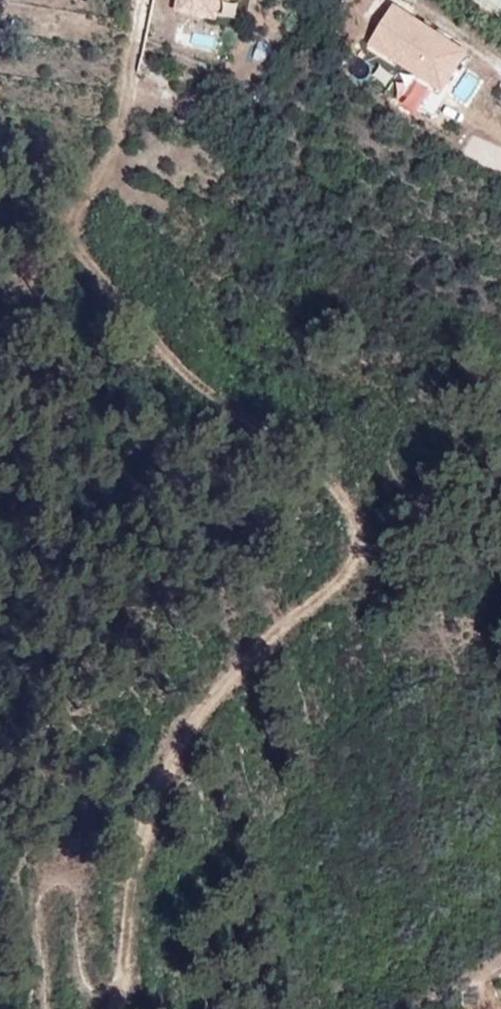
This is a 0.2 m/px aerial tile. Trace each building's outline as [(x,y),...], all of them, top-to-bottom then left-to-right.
[(177,9),(215,16),(218,0),(178,0),(177,9)] [(368,37),(445,87),(474,44),(407,0),(392,0),(368,37)] [(500,16),(500,2),(498,2),(496,5),(489,0),(477,0),(500,16)]
